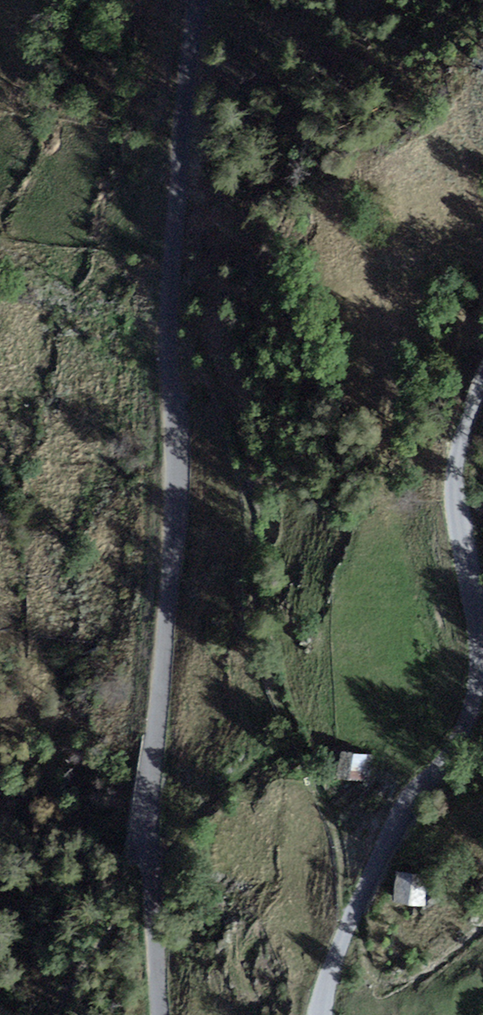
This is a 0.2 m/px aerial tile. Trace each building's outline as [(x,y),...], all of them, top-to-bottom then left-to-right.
[(369,757),(343,754),(340,774),(367,778),(369,757)] [(427,878),(397,874),(394,897),(423,902),(427,878)]
